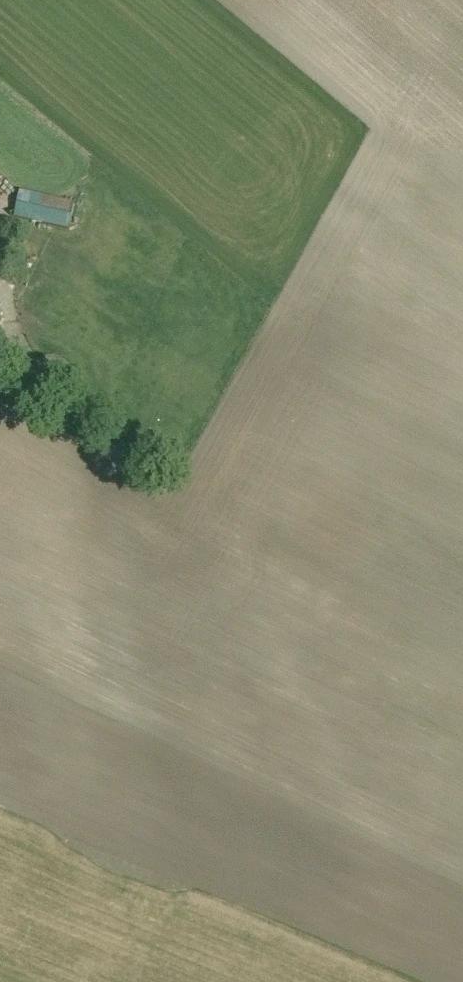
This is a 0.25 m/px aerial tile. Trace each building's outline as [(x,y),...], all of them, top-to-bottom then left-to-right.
[(67,230),(72,207),(22,195),(17,218),(67,230)]
